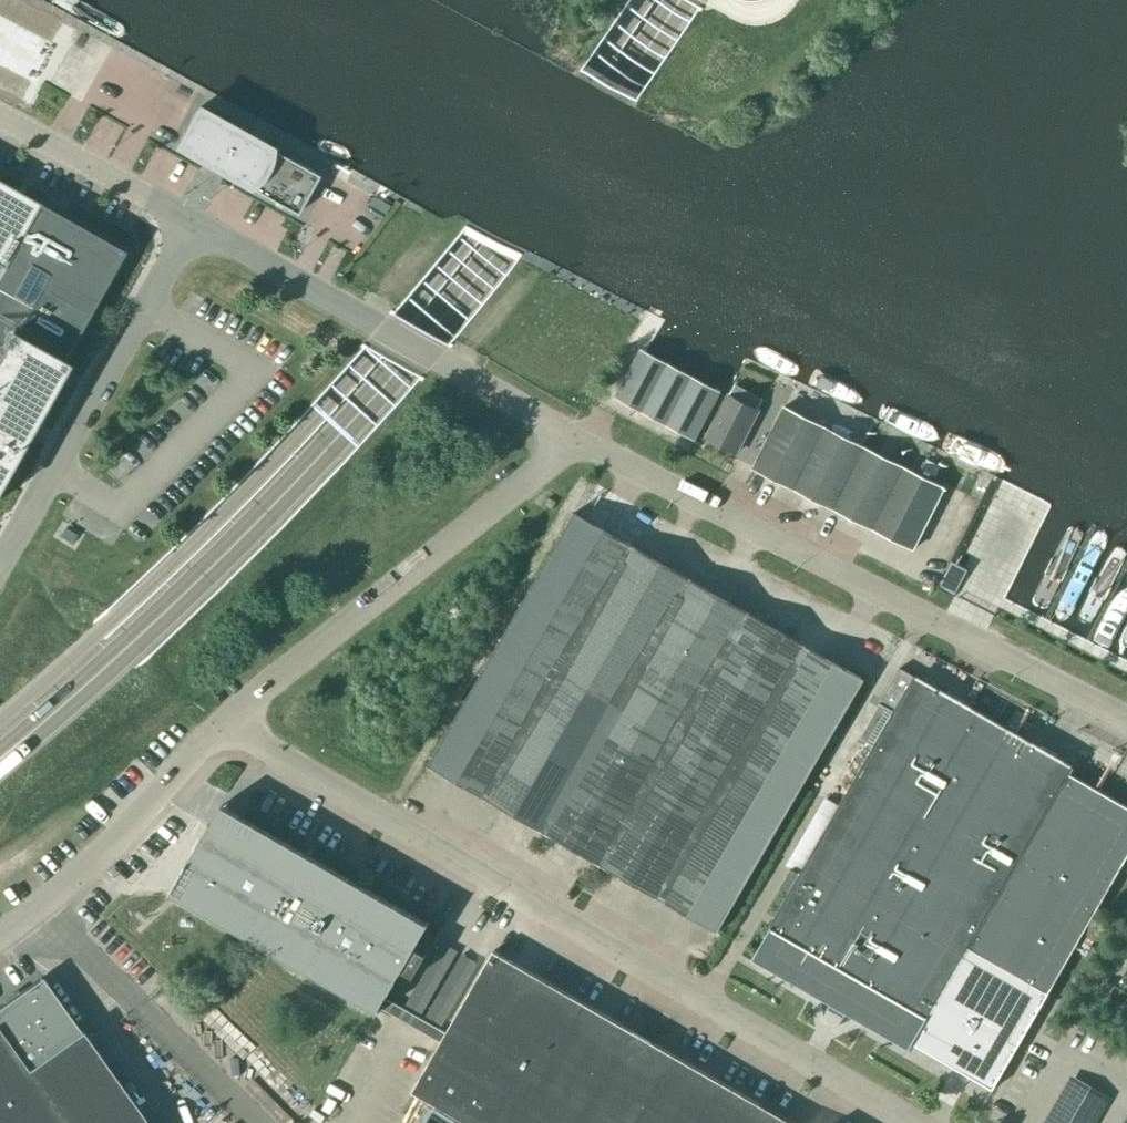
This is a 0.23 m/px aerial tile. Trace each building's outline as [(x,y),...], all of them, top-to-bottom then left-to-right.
[(20,0),(0,0),(0,54),(24,67),(50,15),(20,0)] [(297,212),(318,175),(198,106),(176,142),(297,212)] [(52,381),(125,252),(0,182),(0,352),(52,381)] [(694,440),(721,392),(642,349),(615,398),(694,440)] [(19,451),(17,450),(26,435),(23,433),(52,381),(0,352),(0,485),(19,451)] [(736,453),(758,411),(728,396),(707,438),(736,453)] [(913,549),(944,488),(785,408),(754,469),(913,549)] [(717,932),(864,680),(575,512),(428,765),(717,932)] [(752,959),(909,1049),(912,1044),(992,1090),(1126,857),(1126,807),(1068,773),(1072,766),(916,677),(900,668),(880,703),(879,703),(860,737),(876,746),(803,873),(802,873),(801,875),(791,869),(780,888),(790,894),(752,959)] [(426,955),(415,948),(428,925),(221,805),(169,895),(376,1014),(380,1008),(440,1043),(412,1092),(466,1122),(792,1122),(493,951),(446,1033),(386,998),(402,971),(413,978),(426,955)] [(42,978),(0,1007),(0,1122),(147,1122),(82,1031),(81,1032),(42,978)]
